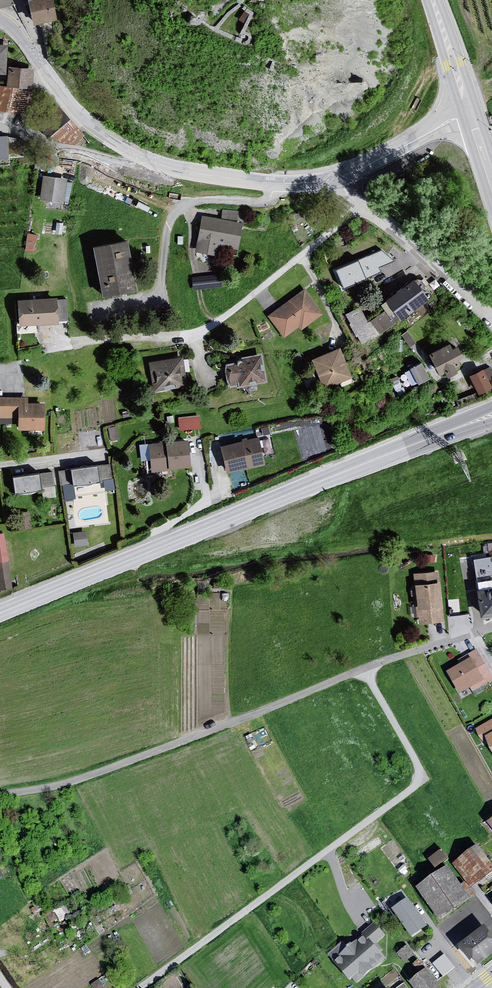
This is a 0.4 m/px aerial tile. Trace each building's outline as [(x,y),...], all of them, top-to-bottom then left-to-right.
[(33,21),(56,18),(52,0),(29,0),(33,21)] [(35,69),(8,66),(6,85),(32,88),(35,69)] [(0,86),(0,110),(26,112),(28,89),(0,86)] [(63,112),(45,125),(57,138),(70,140),(79,131),(63,112)] [(45,175),(40,199),(63,204),(68,179),(45,175)] [(223,210),(221,219),(236,221),(237,212),(223,210)] [(239,247),(243,223),(236,221),(221,219),(201,215),(195,251),(218,255),(220,244),(239,247)] [(125,238),(91,245),(100,294),(135,287),(125,238)] [(382,251),(337,270),(345,288),(381,273),(379,268),(394,261),(382,251)] [(221,277),(192,280),(192,293),(223,289),(221,277)] [(411,281),(383,302),(397,321),(426,302),(411,281)] [(303,292),(267,319),(285,341),(298,329),(301,333),(323,315),(303,292)] [(55,297),(17,299),(19,325),(57,322),(55,297)] [(359,309),(345,317),(361,347),(393,327),(382,313),(367,324),(359,309)] [(447,345),(426,356),(437,377),(440,377),(445,379),(456,375),(454,372),(458,370),(454,362),(460,359),(455,349),(450,351),(447,345)] [(339,351),(311,362),(323,392),(351,379),(339,351)] [(263,356),(224,366),(223,372),(225,383),(228,388),(266,385),(263,356)] [(181,359),(147,364),(153,396),(185,387),(181,359)] [(429,379),(421,363),(410,369),(418,385),(429,379)] [(467,378),(477,398),(491,394),(488,384),(491,383),(491,377),(489,370),(480,372),(467,378)] [(5,416),(19,416),(19,429),(43,429),(43,403),(26,403),(26,397),(0,397),(0,416),(5,416)] [(200,414),(178,414),(178,427),(201,426),(200,414)] [(260,437),(220,446),(225,472),(266,464),(260,437)] [(185,444),(149,447),(152,474),(189,470),(185,444)] [(114,489),(110,463),(60,470),(64,499),(74,497),(72,485),(78,484),(82,485),(86,485),(92,484),(96,481),(98,481),(102,480),(104,491),(114,489)] [(52,470),(39,472),(41,487),(54,485),(52,470)] [(39,472),(12,476),(15,491),(18,491),(23,493),(29,493),(34,491),(36,488),(41,487),(39,472)] [(0,531),(0,589),(12,587),(4,531),(0,531)] [(85,531),(73,533),(75,546),(87,544),(85,531)] [(473,566),(477,618),(491,616),(491,564),(473,566)] [(438,570),(412,573),(417,623),(443,620),(438,570)] [(450,630),(471,628),(469,612),(448,614),(450,630)] [(477,650),(458,660),(461,665),(447,672),(460,694),(470,688),(472,692),(491,680),(491,676),(477,650)] [(476,730),(485,743),(488,741),(491,748),(491,720),(476,730)] [(442,847),(429,857),(436,867),(449,856),(442,847)] [(452,867),(467,887),(470,891),(491,874),(491,868),(477,848),(452,867)] [(448,868),(415,890),(440,924),(453,941),(466,933),(453,913),(475,899),(470,891),(467,887),(462,890),(448,868)] [(410,902),(390,918),(411,942),(430,928),(410,902)] [(332,965),(349,983),(352,980),(358,987),(387,960),(375,948),(385,938),(375,926),(332,965)] [(485,926),(458,947),(470,962),(474,959),(479,966),(491,956),(491,935),(485,926)] [(406,948),(397,956),(406,966),(410,962),(413,965),(415,964),(417,962),(406,948)] [(445,952),(433,961),(443,974),(455,966),(445,952)] [(422,972),(425,970),(417,962),(415,964),(422,972)] [(408,986),(410,987),(440,987),(426,971),(408,986)]
